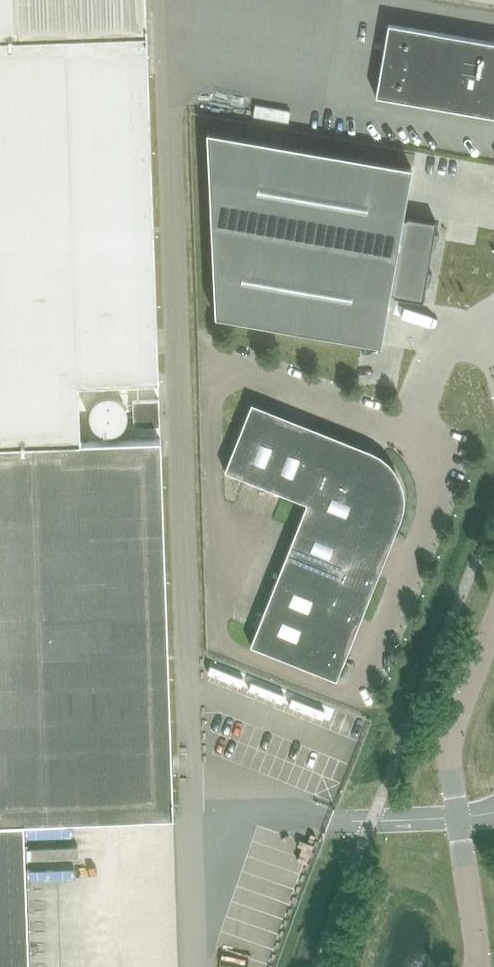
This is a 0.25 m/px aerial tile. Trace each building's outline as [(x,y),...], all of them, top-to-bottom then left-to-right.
[(79,441),(77,384),(158,381),(145,0),(0,0),(0,966),(28,966),(23,821),(173,816),(160,439),(79,441)] [(387,24),(375,96),(493,117),(493,42),(387,24)] [(434,233),(436,222),(406,217),(406,219),(402,218),(411,167),(206,132),(214,316),(380,345),(388,295),(422,301),(424,291),(431,274),(427,272),(431,252),(438,235),(434,233)] [(115,396),(108,395),(101,397),(95,401),(91,407),(90,414),(92,422),(96,428),(102,432),(109,433),(115,432),(121,429),(125,424),(127,417),(127,411),(125,405),(121,400),(115,396)] [(158,402),(133,402),(134,427),(159,427),(158,402)] [(292,421),(252,406),(252,404),(251,404),(224,471),(265,487),(292,421)] [(332,492),(351,445),(292,421),(265,487),(306,504),(314,485),(332,492)] [(370,453),(361,449),(351,445),(332,492),(398,518),(401,509),(402,499),(401,489),(398,480),(393,471),(386,463),(379,457),(370,453)] [(398,518),(332,492),(314,485),(306,504),(299,522),(383,556),(398,518)] [(367,597),(383,556),(299,522),(282,563),(367,597)] [(351,638),(367,597),(282,563),(266,604),(351,638)] [(335,677),(351,638),(266,604),(249,646),(335,680),(336,678),(335,677)]
